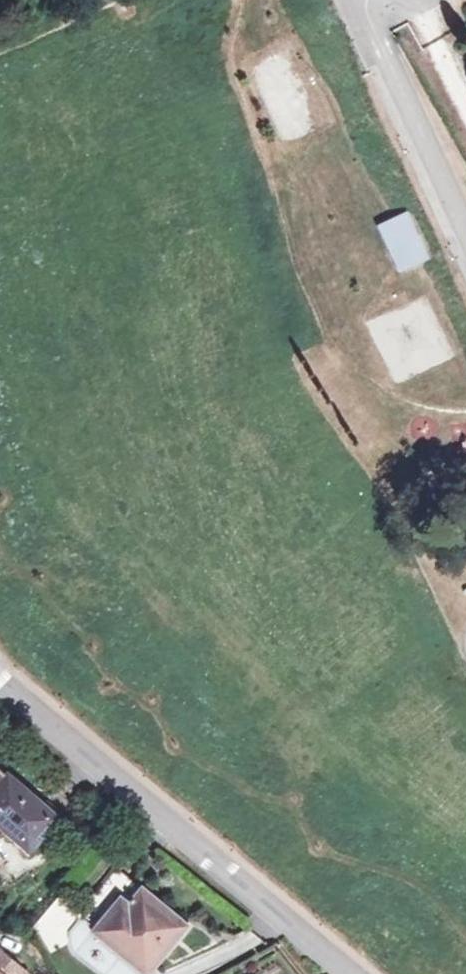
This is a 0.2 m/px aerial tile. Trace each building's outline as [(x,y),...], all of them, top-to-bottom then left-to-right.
[(408,215),(381,228),(401,268),(427,255),(408,215)] [(0,768),(0,823),(13,835),(17,830),(34,844),(57,817),(0,768)] [(17,830),(13,835),(29,850),(34,844),(17,830)] [(186,926),(119,870),(98,894),(94,891),(84,902),(88,906),(82,913),(151,970),(186,926)] [(75,915),(61,932),(68,938),(83,921),(75,915)] [(26,973),(0,953),(0,973),(26,973)]
